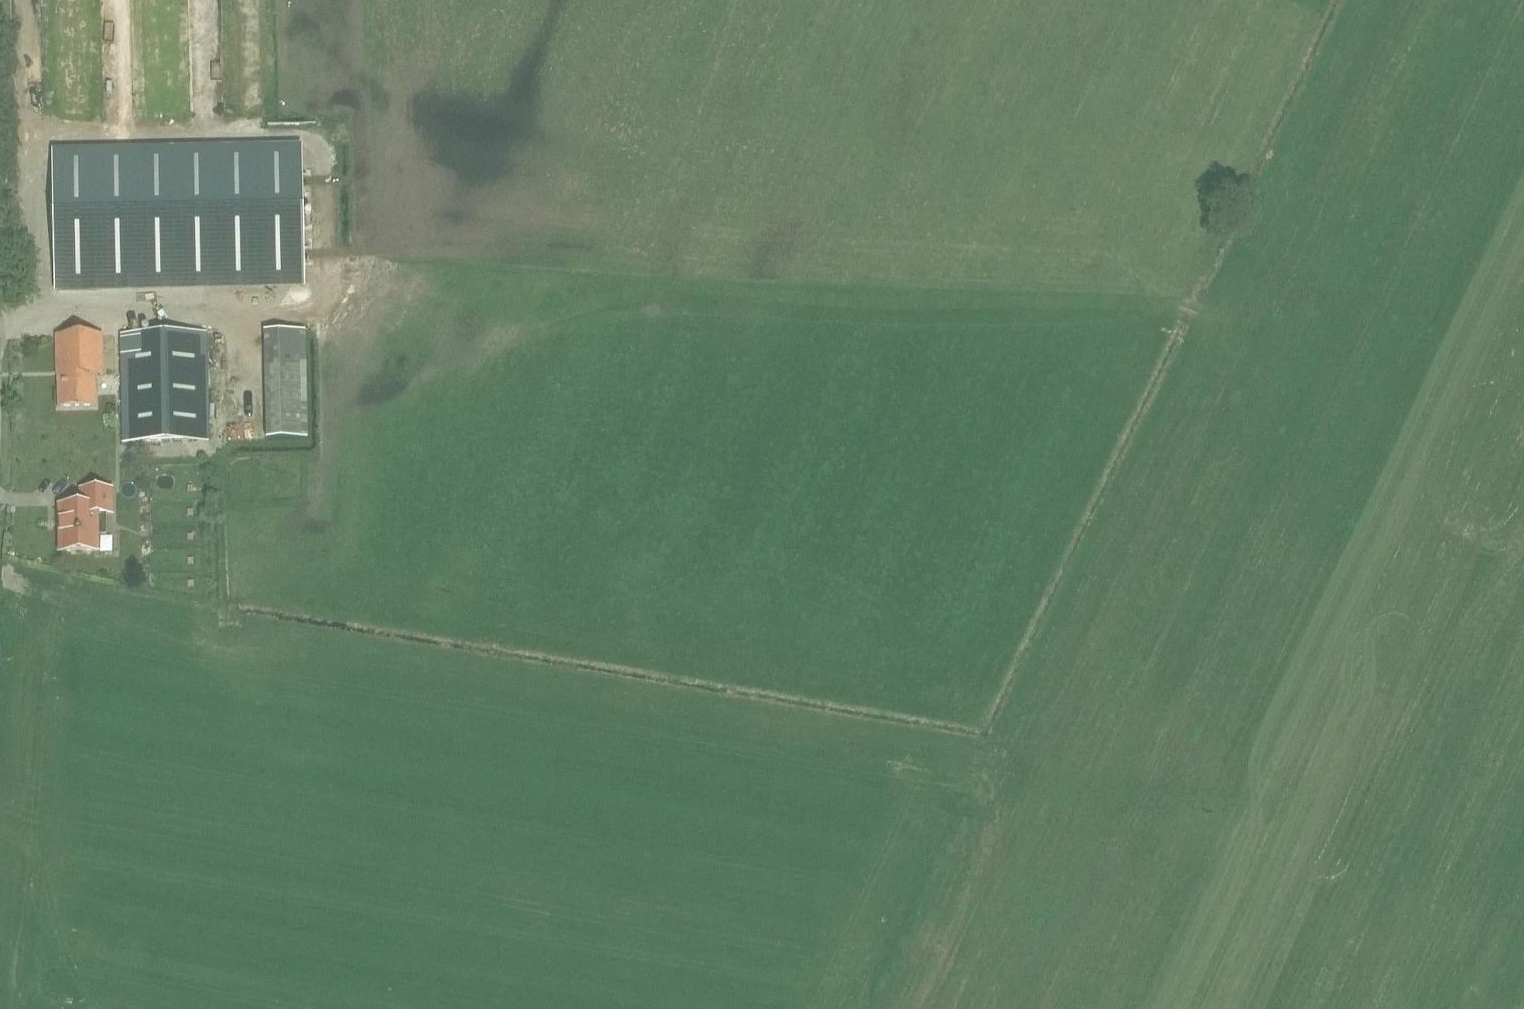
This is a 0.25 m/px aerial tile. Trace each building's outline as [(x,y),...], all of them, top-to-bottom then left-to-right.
[(301,150),(54,155),(56,290),(304,285),(301,150)] [(305,332),(265,333),(267,441),(307,440),(305,332)] [(122,444),(207,442),(205,335),(56,337),(56,377),(57,377),(58,407),(93,407),(93,376),(101,376),(101,374),(121,373),(122,444)] [(94,514),(110,514),(109,491),(79,491),(80,507),(58,507),(59,553),(95,552),(94,514)]
